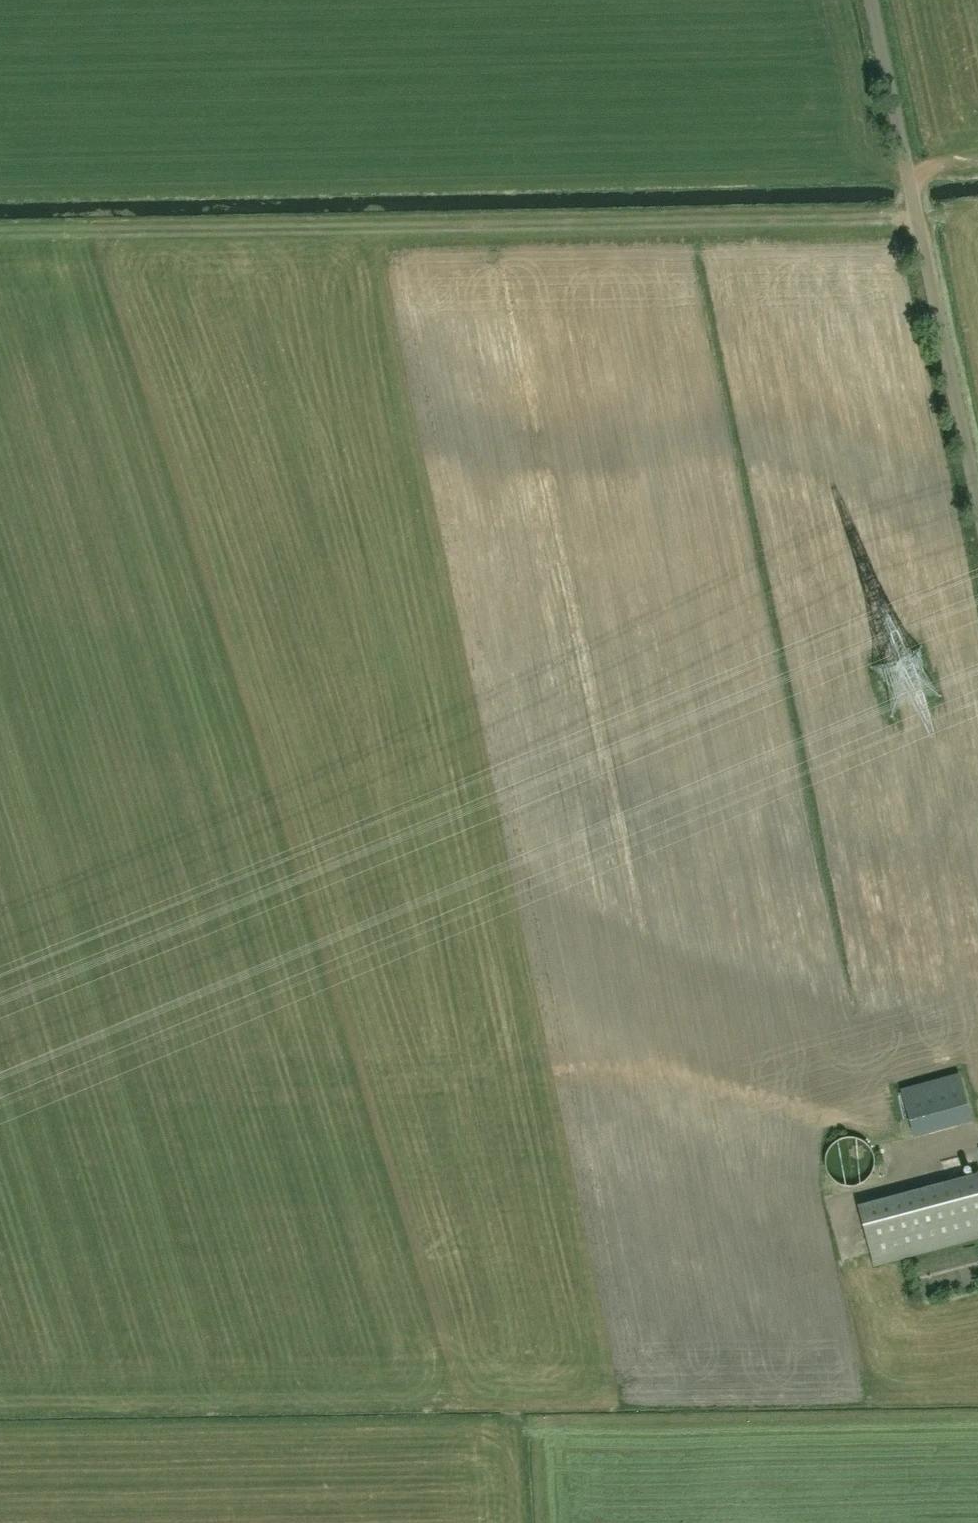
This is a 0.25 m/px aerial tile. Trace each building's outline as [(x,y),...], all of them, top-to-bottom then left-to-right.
[(971,1121),(958,1074),(899,1090),(912,1137),(971,1121)] [(857,1205),(873,1265),(977,1238),(977,1174),(857,1205)]
